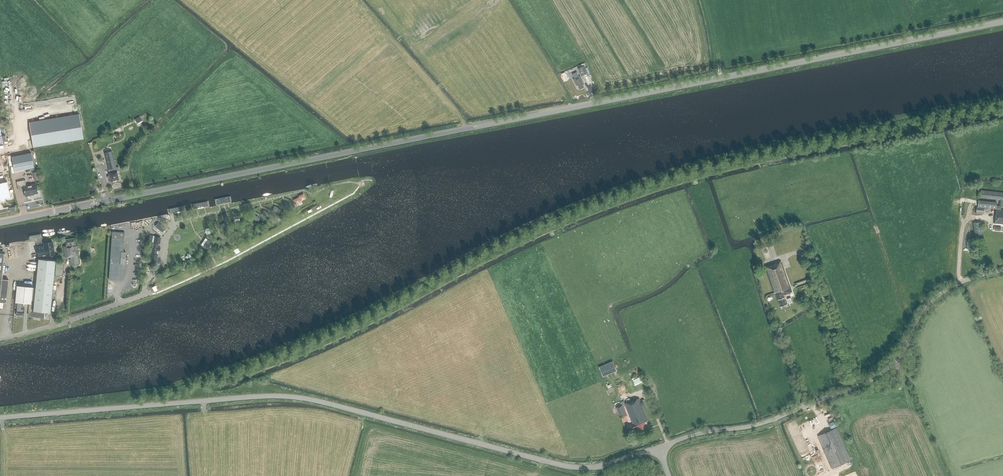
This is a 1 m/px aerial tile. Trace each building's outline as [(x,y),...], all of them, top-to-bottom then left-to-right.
[(588,73),(585,65),(578,68),(581,76),(588,73)] [(571,72),(574,78),(573,79),(576,86),(578,85),(579,89),(584,87),(583,85),(584,85),(580,76),(579,76),(576,70),(571,72)] [(79,114),(29,122),(33,147),(83,139),(79,114)] [(134,119),(138,125),(143,121),(139,116),(134,119)] [(109,180),(110,182),(111,182),(113,182),(115,181),(116,181),(118,181),(118,180),(119,180),(118,175),(118,174),(118,172),(117,172),(117,171),(116,171),(115,168),(116,167),(111,149),(104,151),(108,169),(109,169),(110,173),(108,173),(109,176),(108,176),(109,179),(110,179),(110,180),(109,180)] [(31,153),(11,157),(14,172),(34,168),(31,153)] [(31,195),(38,193),(38,191),(38,189),(37,189),(36,184),(26,186),(25,180),(16,182),(18,191),(24,190),(25,197),(31,195)] [(0,184),(0,200),(1,201),(2,201),(3,201),(4,201),(4,200),(4,199),(4,198),(10,197),(7,182),(0,184)] [(981,190),(980,198),(999,200),(999,206),(1002,206),(1002,203),(1002,192),(981,190)] [(298,196),(299,198),(298,198),(293,200),(296,205),(300,202),(299,201),(301,200),(301,201),(305,198),(303,194),(298,196)] [(997,202),(978,200),(978,206),(976,206),(976,213),(983,214),(984,208),(996,209),(997,202)] [(184,205),(185,211),(208,207),(207,201),(184,205)] [(184,205),(160,210),(161,215),(168,214),(185,211),(184,205)] [(1001,210),(1001,206),(996,206),(996,210),(994,224),(1002,225),(1002,210),(1001,210)] [(137,220),(161,215),(160,210),(136,215),(137,220)] [(221,228),(229,225),(226,214),(222,215),(225,223),(220,224),(221,228)] [(114,224),(137,220),(136,215),(113,219),(114,224)] [(983,235),(982,222),(973,222),(974,236),(983,235)] [(155,226),(162,232),(165,228),(158,223),(155,226)] [(119,236),(124,237),(124,232),(112,231),(109,279),(121,280),(122,264),(125,264),(125,252),(123,252),(124,240),(119,239),(119,236)] [(159,243),(160,238),(155,237),(150,261),(157,262),(158,254),(157,254),(157,251),(160,251),(160,247),(158,247),(159,243)] [(66,246),(63,246),(65,258),(70,257),(72,265),(79,264),(76,248),(78,248),(78,244),(75,244),(74,238),(65,240),(66,246)] [(203,246),(208,249),(212,243),(207,239),(203,246)] [(42,247),(36,248),(38,258),(54,255),(51,241),(43,243),(44,248),(42,249),(42,247)] [(55,261),(38,259),(33,312),(31,311),(32,304),(31,304),(32,287),(16,286),(15,302),(14,308),(16,308),(16,315),(23,316),(24,309),(21,308),(22,303),(29,304),(28,315),(30,317),(43,318),(44,313),(50,313),(55,261)] [(784,295),(792,292),(781,261),(765,267),(774,293),(775,293),(780,307),(787,304),(784,295)] [(600,366),(604,376),(618,370),(614,360),(600,366)] [(633,424),(632,425),(634,430),(636,429),(637,432),(649,427),(647,420),(639,399),(625,404),(625,406),(633,424)] [(621,418),(623,422),(628,421),(626,416),(627,416),(623,407),(625,406),(625,404),(624,401),(620,402),(621,406),(616,408),(620,418),(621,418)] [(832,468),(851,460),(836,428),(818,436),(832,468)]
